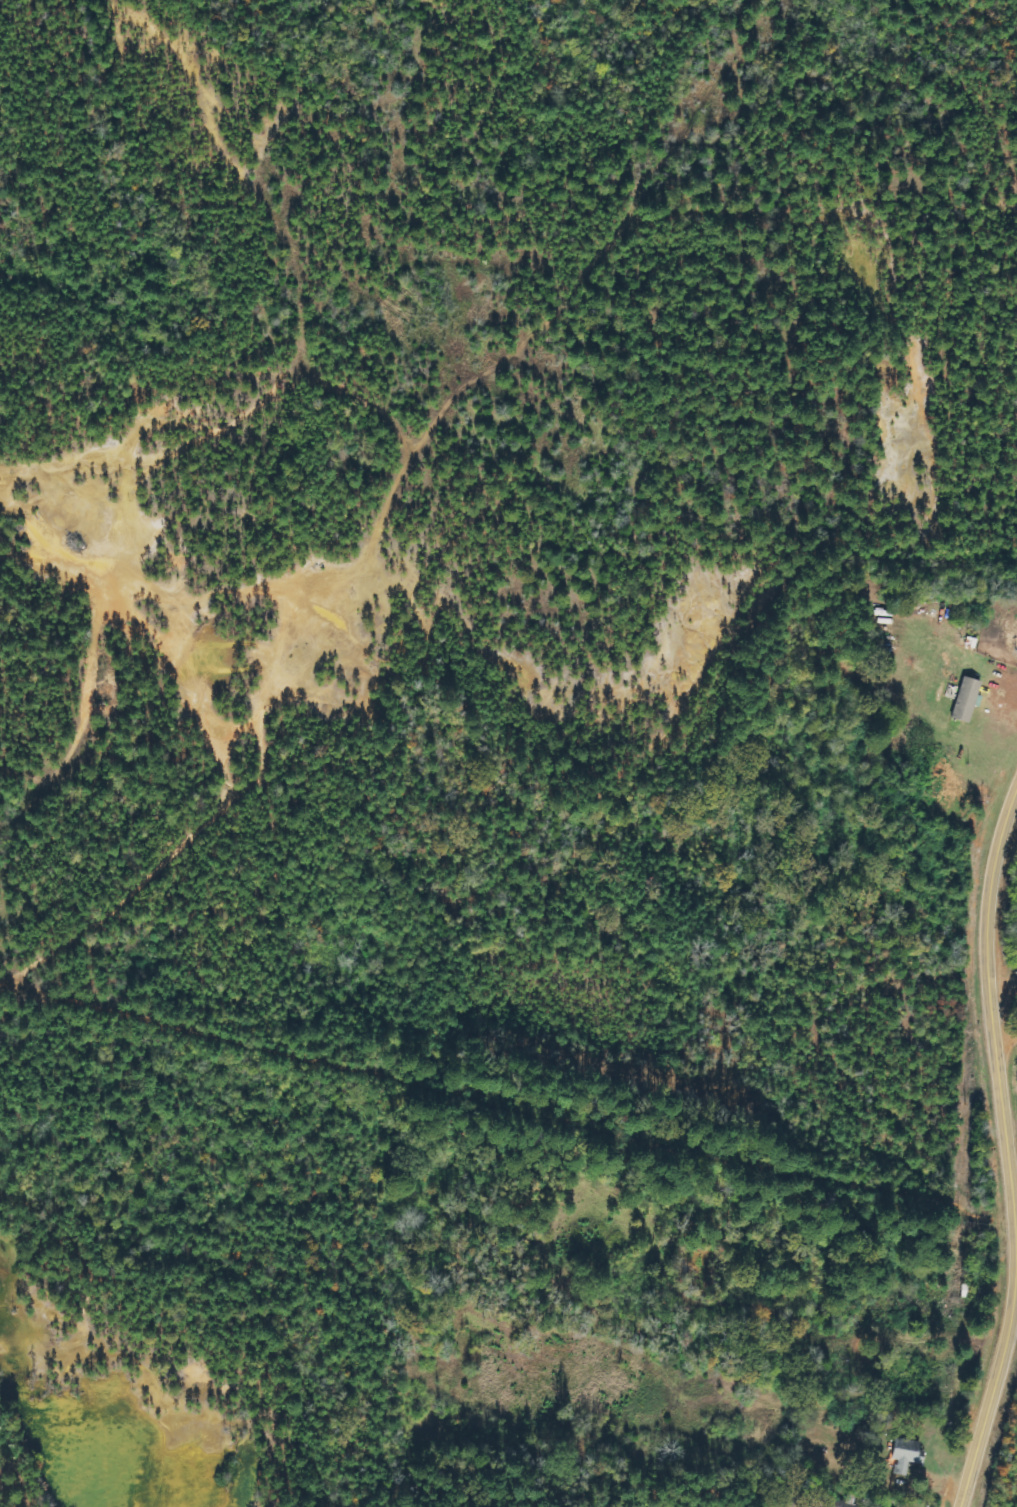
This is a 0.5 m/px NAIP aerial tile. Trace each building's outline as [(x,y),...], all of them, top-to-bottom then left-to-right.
[(975,723),(983,680),(962,676),(954,719),(975,723)] [(967,1285),(960,1284),(958,1296),(965,1297),(967,1285)] [(920,1442),(889,1438),(886,1458),(893,1459),(891,1473),(904,1475),(906,1462),(917,1463),(920,1442)] [(845,1504),(828,1498),(825,1506),(854,1506),(855,1505),(846,1502),(845,1504)]
